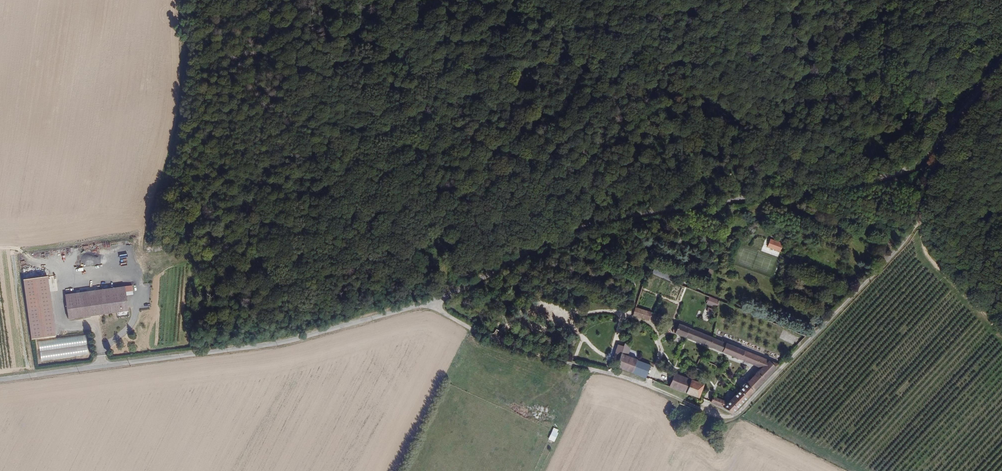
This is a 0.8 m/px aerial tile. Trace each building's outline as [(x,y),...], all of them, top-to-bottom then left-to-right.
[(768,246),(780,251),(783,244),(771,239),(768,246)] [(82,264),(100,265),(101,257),(82,256),(82,264)] [(655,268),(653,274),(670,281),(672,275),(655,268)] [(50,291),(57,291),(56,275),(49,276),(50,291)] [(32,339),(54,336),(57,335),(48,276),(47,276),(23,279),(28,311),(32,339)] [(128,310),(125,287),(99,290),(75,293),(65,295),(68,319),(95,315),(128,310)] [(709,297),(707,305),(718,308),(720,300),(709,297)] [(636,307),(621,352),(641,360),(658,314),(636,307)] [(708,307),(704,320),(710,322),(715,309),(708,307)] [(621,352),(617,366),(663,383),(722,405),(732,411),(778,364),(676,322),(673,331),(760,367),(728,401),(707,393),(708,383),(665,368),(656,365),(641,360),(621,352)] [(38,342),(40,360),(89,354),(86,336),(38,342)] [(656,365),(665,368),(668,358),(659,355),(656,365)] [(549,439),(555,442),(560,430),(554,427),(549,439)]
